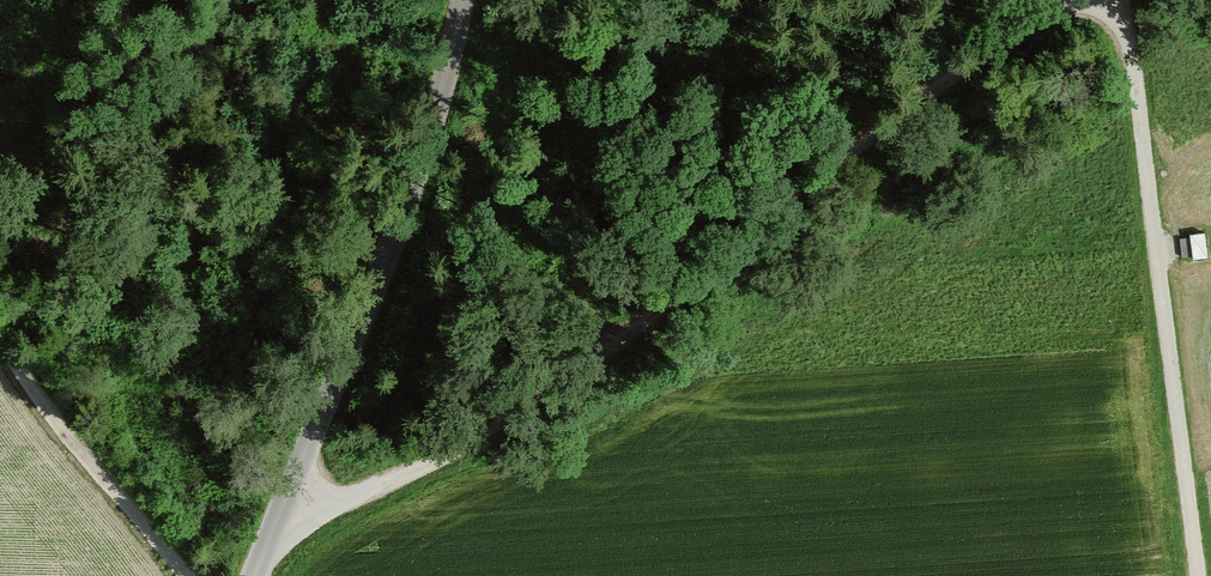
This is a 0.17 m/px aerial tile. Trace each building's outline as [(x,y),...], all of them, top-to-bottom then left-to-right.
[(1205,228),(1189,230),(1190,235),(1180,236),(1182,256),(1192,256),(1193,259),(1209,257),(1205,228)]
